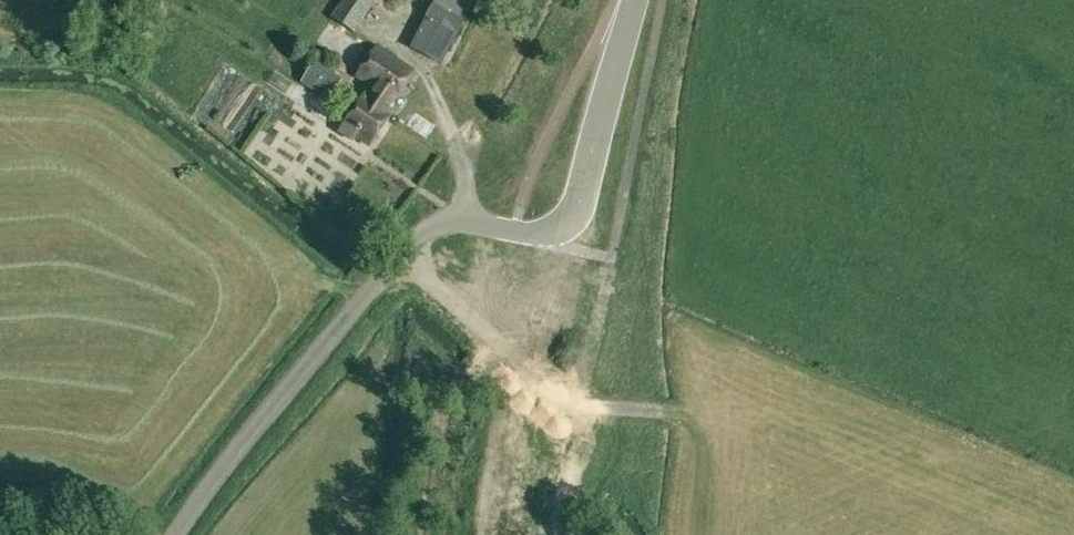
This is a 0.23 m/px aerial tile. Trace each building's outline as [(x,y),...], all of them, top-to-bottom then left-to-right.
[(330,18),(355,35),(378,0),(342,0),(330,18)] [(411,48),(442,64),(473,3),(468,0),(436,0),(434,4),(411,48)] [(367,92),(340,131),(354,140),(356,137),(370,146),(390,116),(386,114),(414,71),(376,46),(356,76),(376,89),(372,95),(367,92)] [(309,56),(316,60),(320,63),(325,55),(314,48),(309,56)] [(316,60),(301,82),(329,101),(344,78),(316,60)]
